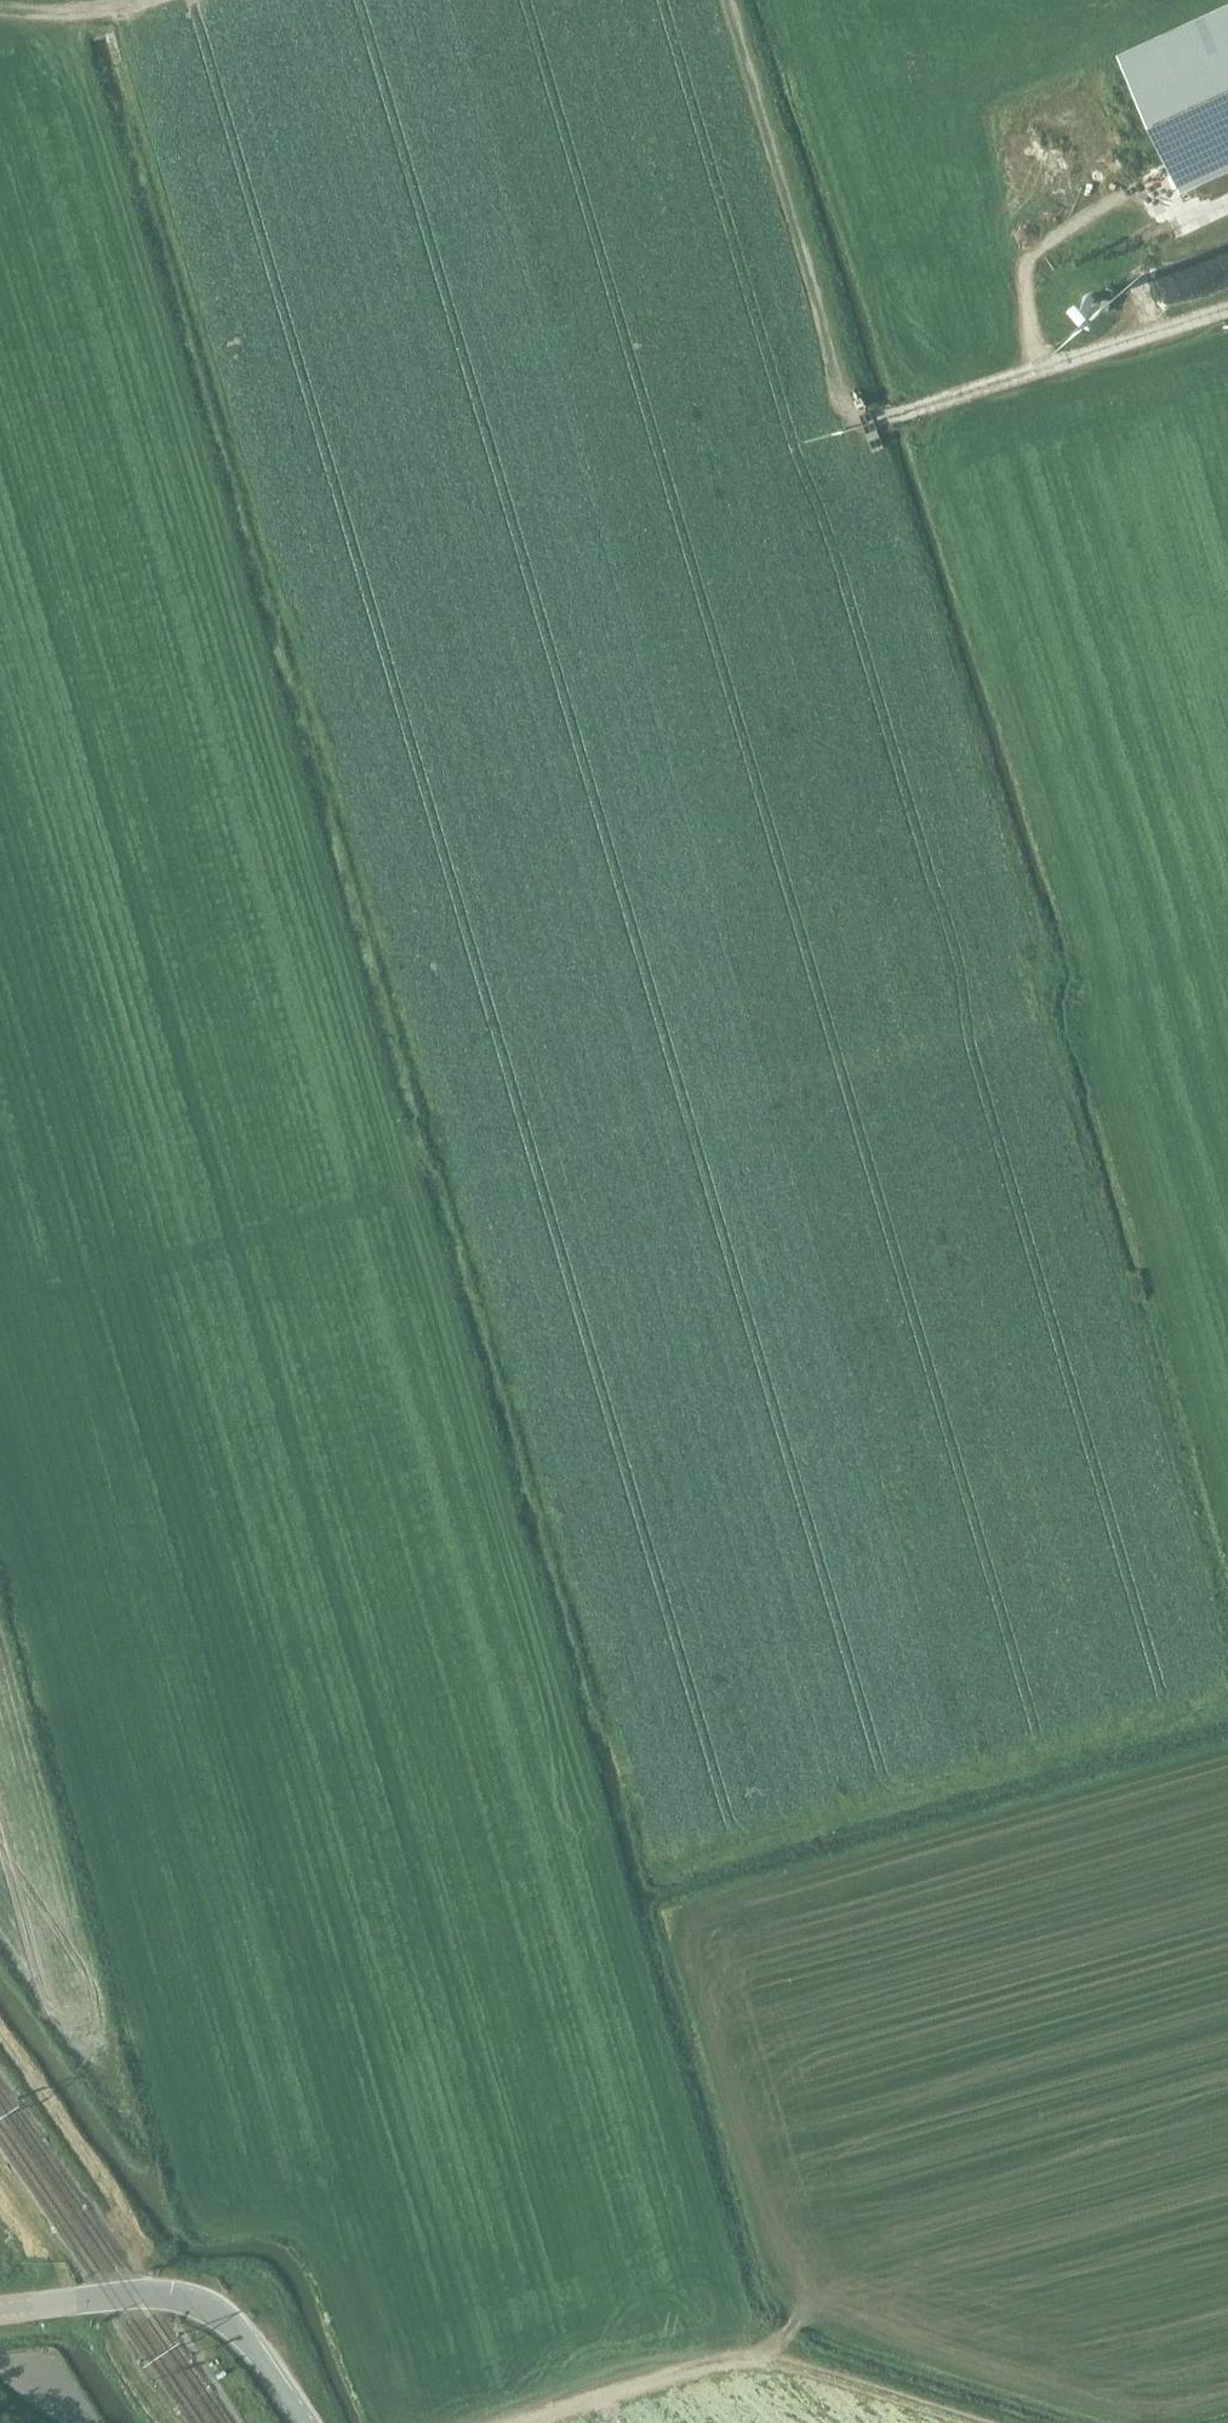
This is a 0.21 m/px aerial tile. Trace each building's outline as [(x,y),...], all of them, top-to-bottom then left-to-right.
[(1119,54),(1182,191),(1227,170),(1227,4),(1119,54)] [(1173,291),(1227,274),(1227,267),(1222,247),(1165,264),(1173,291)] [(1083,298),(1083,299),(1083,300),(1083,301),(1084,302),(1085,303),(1086,303),(1086,304),(1087,304),(1088,304),(1089,304),(1090,304),(1090,303),(1091,303),(1091,302),(1092,302),(1092,301),(1093,301),(1093,300),(1093,299),(1093,298),(1093,297),(1092,297),(1092,296),(1091,295),(1090,294),(1089,294),(1088,294),(1087,294),(1086,294),(1085,294),(1085,295),(1084,295),(1084,296),(1083,296),(1083,297),(1083,298)]
